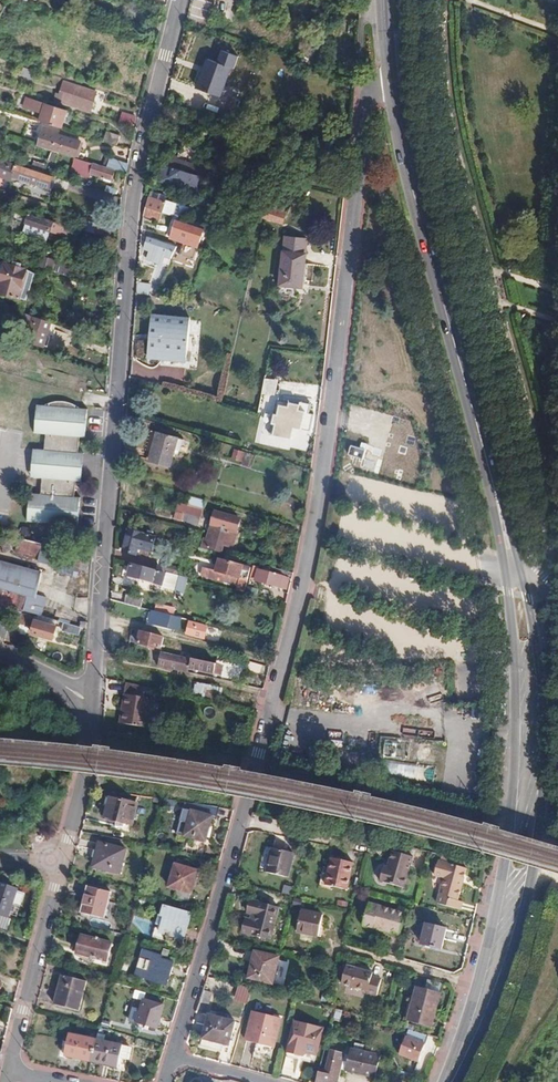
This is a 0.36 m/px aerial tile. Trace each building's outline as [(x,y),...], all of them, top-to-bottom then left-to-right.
[(204,29),(211,0),(190,0),(184,22),(204,29)] [(217,96),(228,67),(207,59),(195,87),(217,96)] [(89,110),(94,92),(62,81),(56,99),(89,110)] [(39,120),(61,127),(64,121),(66,122),(69,112),(67,111),(67,109),(34,99),(32,108),(41,111),(39,120)] [(122,111),(119,122),(134,126),(137,114),(122,111)] [(51,149),(73,156),(79,140),(56,133),(56,130),(47,128),(44,139),(53,142),(51,149)] [(166,157),(164,164),(206,176),(207,171),(166,157)] [(8,180),(10,175),(39,185),(43,172),(0,159),(0,178),(8,180)] [(113,170),(81,160),(79,167),(88,170),(88,173),(109,179),(113,170)] [(112,168),(125,172),(127,163),(116,160),(112,168)] [(206,176),(164,164),(159,181),(199,194),(206,176)] [(48,188),(52,175),(43,172),(39,185),(48,188)] [(148,196),(145,206),(161,211),(165,201),(148,196)] [(161,211),(145,206),(144,214),(158,219),(161,211)] [(275,220),(276,213),(266,211),(264,218),(275,220)] [(70,226),(26,213),(23,222),(34,226),(34,224),(50,229),(50,231),(67,235),(70,226)] [(94,234),(97,225),(81,221),(79,230),(94,234)] [(184,237),(179,254),(192,259),(203,231),(175,221),(171,233),(184,237)] [(94,234),(108,238),(111,230),(97,225),(94,234)] [(147,238),(145,246),(160,251),(159,254),(164,257),(162,263),(168,265),(175,247),(147,238)] [(160,251),(145,246),(144,250),(159,254),(160,251)] [(275,299),(280,300),(291,254),(281,253),(275,299)] [(291,254),(280,300),(297,302),(303,255),(291,254)] [(21,288),(26,270),(4,264),(0,277),(0,281),(21,288)] [(21,288),(0,281),(0,293),(17,299),(21,288)] [(42,345),(48,328),(35,324),(36,318),(27,315),(24,323),(29,324),(25,340),(42,345)] [(168,359),(181,320),(150,317),(147,358),(168,359)] [(48,328),(50,322),(36,318),(35,324),(48,328)] [(182,320),(181,320),(168,359),(171,360),(182,320)] [(182,320),(171,360),(185,361),(189,321),(182,320)] [(351,353),(366,354),(367,336),(352,336),(351,353)] [(75,495),(76,479),(76,471),(68,470),(69,458),(77,458),(78,451),(79,435),(84,435),(86,408),(80,407),(80,405),(68,401),(55,400),(47,401),(46,404),(40,404),(38,431),(49,432),(47,448),(46,457),(52,457),(51,468),(45,468),(44,476),(43,493),(32,492),(32,500),(30,521),(52,523),(76,524),(79,496),(75,495)] [(410,437),(404,403),(386,406),(388,417),(380,418),(382,427),(376,428),(381,455),(421,448),(419,435),(410,437)] [(307,417),(309,407),(296,404),(295,409),(276,405),(272,427),(284,429),(283,437),(292,439),(293,432),(309,436),(313,418),(307,417)] [(343,421),(352,422),(354,413),(344,412),(343,421)] [(169,467),(177,438),(150,430),(145,450),(149,451),(146,461),(169,467)] [(34,475),(44,476),(45,468),(51,468),(52,457),(46,457),(47,448),(37,447),(34,475)] [(233,448),(231,459),(243,461),(245,451),(233,448)] [(76,471),(76,479),(80,479),(82,451),(78,451),(77,458),(69,458),(68,470),(76,471)] [(384,479),(386,467),(365,462),(362,474),(384,479)] [(192,506),(178,503),(174,518),(188,522),(192,506)] [(207,538),(205,546),(217,549),(219,543),(227,544),(234,518),(213,513),(207,538)] [(156,536),(128,529),(123,551),(137,555),(138,548),(152,552),(156,536)] [(38,553),(40,544),(16,539),(14,547),(38,553)] [(39,562),(58,564),(57,573),(79,576),(82,552),(41,547),(39,562)] [(202,574),(237,584),(238,576),(245,578),(247,578),(249,571),(242,569),(243,564),(218,558),(215,568),(203,566),(202,574)] [(259,563),(258,569),(281,576),(283,569),(259,563)] [(164,584),(166,575),(131,566),(129,576),(164,584)] [(289,579),(291,579),(292,572),(283,569),(281,576),(258,569),(255,580),(286,588),(289,579)] [(27,598),(30,583),(0,575),(0,590),(27,598)] [(187,578),(179,576),(176,591),(184,593),(187,578)] [(238,576),(237,584),(243,586),(245,578),(238,576)] [(23,611),(27,598),(0,590),(0,605),(23,611)] [(123,603),(134,606),(140,608),(142,600),(125,595),(123,603)] [(171,616),(174,616),(174,612),(171,611),(171,608),(155,603),(154,611),(170,615),(171,616)] [(170,615),(154,611),(151,610),(150,614),(153,615),(152,622),(169,626),(171,616),(170,615)] [(30,617),(23,615),(18,633),(25,635),(30,617)] [(54,626),(33,620),(29,632),(51,638),(54,626)] [(80,627),(86,629),(86,622),(80,620),(78,626),(80,627)] [(5,638),(8,624),(0,622),(0,636),(5,638)] [(186,634),(212,640),(214,633),(216,633),(217,629),(189,622),(186,634)] [(78,635),(80,627),(78,626),(64,623),(62,631),(78,635)] [(131,630),(129,642),(159,648),(160,637),(131,630)] [(187,644),(171,640),(169,648),(186,653),(187,644)] [(160,653),(157,666),(177,670),(178,665),(190,668),(221,675),(223,666),(195,660),(160,653)] [(259,673),(260,665),(244,662),(243,669),(259,673)] [(141,698),(144,687),(124,682),(116,723),(143,728),(149,699),(141,698)] [(218,702),(221,690),(206,687),(203,699),(218,702)] [(384,757),(409,758),(410,742),(385,740),(384,757)] [(285,759),(287,753),(275,750),(274,756),(285,759)] [(435,777),(436,767),(390,762),(389,772),(435,777)] [(131,825),(136,804),(110,797),(104,818),(131,825)] [(220,808),(192,803),(191,809),(183,808),(176,833),(206,841),(207,837),(211,839),(215,827),(210,826),(212,819),(216,820),(220,808)] [(120,872),(126,848),(100,842),(94,865),(120,872)] [(286,878),(293,854),(271,848),(264,872),(286,878)] [(403,887),(412,856),(390,850),(386,867),(383,866),(378,880),(403,887)] [(345,890),(351,863),(329,858),(324,885),(345,890)] [(458,898),(466,867),(437,859),(433,874),(442,876),(436,901),(460,908),(462,899),(458,898)] [(191,893),(197,873),(174,865),(168,887),(191,893)] [(9,917),(16,890),(0,885),(0,914),(9,917)] [(104,919),(110,893),(88,887),(81,912),(104,919)] [(269,939),(277,907),(258,902),(253,921),(251,921),(248,933),(269,939)] [(398,933),(406,910),(397,907),(396,911),(367,902),(360,925),(389,934),(390,931),(398,933)] [(182,940),(189,914),(163,907),(161,916),(165,917),(158,939),(175,944),(177,939),(182,940)] [(318,936),(323,916),(301,910),(296,930),(318,936)] [(440,949),(445,928),(424,923),(419,944),(440,949)] [(106,962),(111,945),(81,936),(75,953),(106,962)] [(256,980),(264,956),(240,949),(233,974),(256,980)] [(166,985),(173,962),(160,959),(161,955),(142,950),(135,975),(166,985)] [(375,995),(378,979),(369,977),(370,972),(344,965),(339,982),(365,989),(364,993),(375,995)] [(78,1010),(86,981),(62,975),(54,1004),(78,1010)] [(215,978),(207,975),(205,983),(213,986),(215,978)] [(248,1003),(252,988),(238,985),(235,1001),(248,1003)] [(430,1028),(438,992),(414,987),(405,1022),(430,1028)] [(157,1027),(164,1003),(145,997),(138,1021),(157,1027)] [(336,1008),(334,1019),(341,1021),(343,1010),(336,1008)] [(230,1044),(236,1020),(209,1013),(203,1037),(230,1044)] [(274,1049),(280,1019),(252,1013),(246,1043),(257,1045),(258,1043),(263,1044),(262,1046),(274,1049)] [(316,1055),(321,1028),(293,1022),(287,1054),(299,1056),(301,1047),(305,1048),(305,1050),(306,1053),(316,1055)] [(402,1057),(424,1061),(429,1034),(407,1030),(402,1057)] [(63,1057),(91,1062),(95,1040),(68,1034),(63,1057)] [(95,1040),(91,1062),(117,1068),(119,1059),(122,1047),(95,1040)] [(122,1047),(119,1059),(126,1060),(129,1049),(122,1047)] [(335,1076),(339,1077),(341,1068),(375,1077),(381,1056),(354,1049),(352,1049),(348,1062),(343,1061),(344,1055),(331,1052),(326,1071),(320,1070),(317,1081),(334,1081),(335,1076)]
